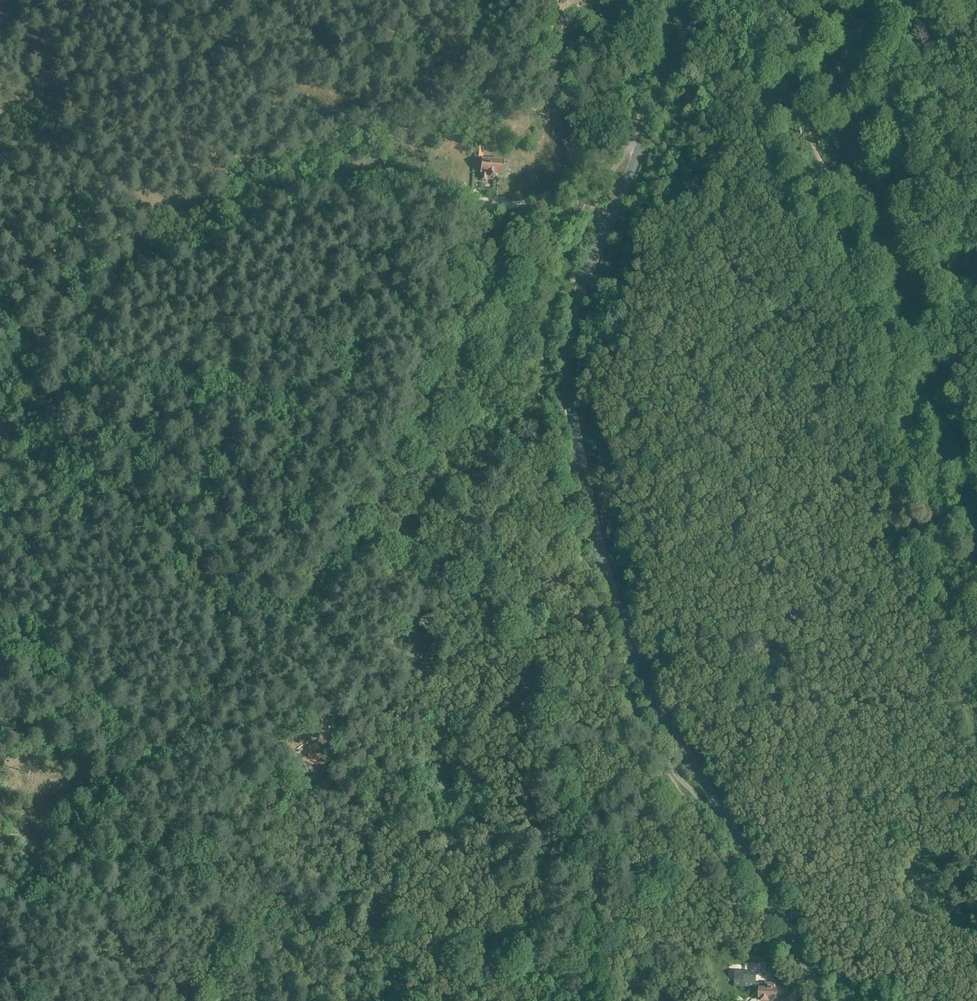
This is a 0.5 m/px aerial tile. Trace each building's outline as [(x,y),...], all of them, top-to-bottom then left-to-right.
[(483,145),(474,145),(473,155),(482,156),(483,156),(483,145)] [(502,160),(493,159),(481,159),(480,171),(481,172),(480,179),(486,180),(486,176),(486,173),(489,173),(489,176),(494,176),(494,172),(500,173),(502,160)] [(894,534),(888,536),(890,544),(897,542),(894,534)] [(740,987),(752,988),(754,973),(748,972),(748,969),(742,969),(742,968),(736,967),(734,983),(741,983),(740,987)] [(761,1000),(772,1000),(772,997),(775,997),(776,988),(775,988),(775,985),(773,985),(774,983),(766,982),(766,983),(762,983),(761,988),(760,987),(760,997),(761,997),(761,1000)]
